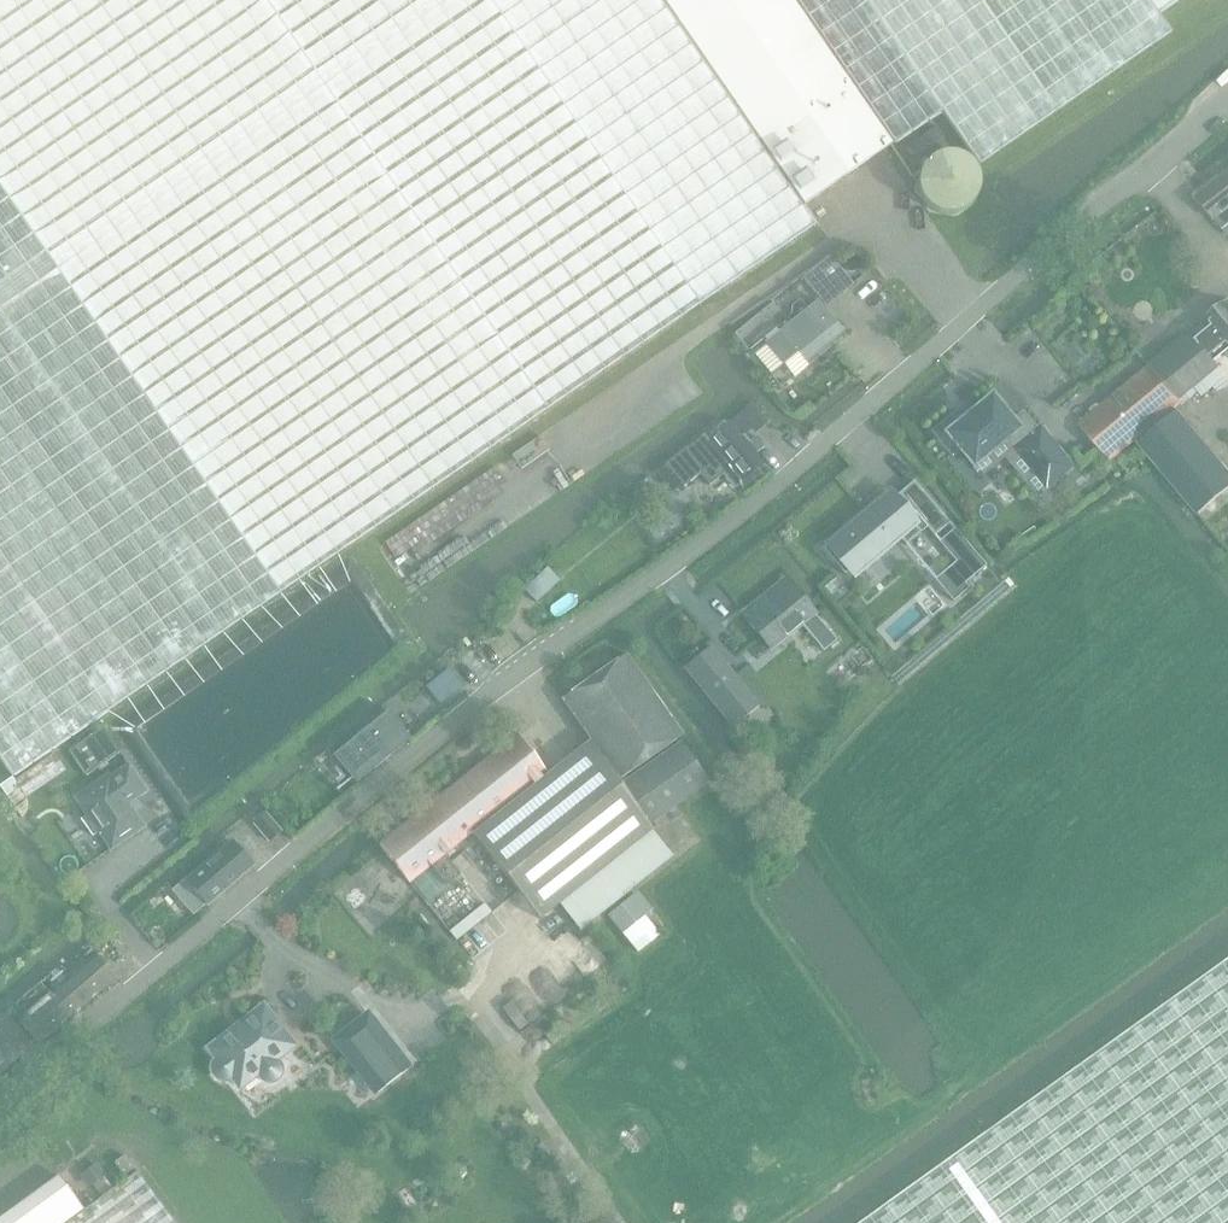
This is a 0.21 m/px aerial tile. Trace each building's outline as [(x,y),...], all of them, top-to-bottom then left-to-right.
[(13,777),(54,753),(249,618),(816,225),(802,206),(660,0),(0,0),(0,758),(13,777)] [(802,206),(893,144),(894,145),(942,111),(865,0),(660,0),(802,206)] [(942,111),(979,164),(1171,32),(1159,14),(1180,0),(865,0),(942,111)] [(1227,224),(1227,172),(1198,196),(1223,228),(1227,224)] [(826,306),(827,304),(853,284),(831,257),(804,279),(826,306)] [(772,305),(735,335),(770,379),(782,370),(788,378),(841,335),(815,304),(808,310),(799,300),(792,306),(791,314),(784,320),(772,305)] [(1079,425),(1110,460),(1136,439),(1199,513),(1227,490),(1227,471),(1175,407),(1180,403),(1182,406),(1198,393),(1202,398),(1226,378),(1217,367),(1217,366),(1214,362),(1226,352),(1227,354),(1227,302),(1203,323),(1213,335),(1201,345),(1191,333),(1079,425)] [(958,412),(934,433),(952,455),(959,449),(974,467),(1006,440),(1046,489),(1072,467),(1040,428),(1035,431),(1022,415),(1015,421),(991,397),(966,421),(958,412)] [(728,424),(691,454),(686,447),(668,461),(687,484),(701,472),(710,484),(724,473),(735,486),(764,463),(756,453),(764,446),(756,437),(748,443),(743,437),(752,429),(739,414),(728,424)] [(823,549),(845,575),(890,537),(887,533),(892,529),(906,545),(922,532),(921,531),(926,526),(935,536),(951,523),(914,480),(898,494),(920,519),(915,523),(893,498),(878,512),(881,516),(876,520),(868,511),(823,549)] [(956,561),(934,580),(954,602),(969,589),(964,583),(985,565),(954,529),(938,542),(956,561)] [(548,567),(525,589),(537,601),(560,579),(548,567)] [(836,575),(823,586),(835,601),(848,591),(836,575)] [(761,601),(745,615),(774,649),(804,623),(828,651),(841,639),(793,582),(765,606),(761,601)] [(710,645),(684,667),(732,727),(759,705),(710,645)] [(481,768),(380,847),(410,884),(412,882),(427,901),(445,886),(460,875),(450,863),(445,856),(465,841),(472,835),(540,919),(557,905),(558,906),(579,932),(672,858),(647,827),(651,824),(677,806),(709,784),(683,746),(625,786),(620,778),(681,736),(627,658),(566,701),(594,743),(549,777),(537,760),(518,737),(481,768)] [(451,669),(429,688),(443,706),(466,687),(451,669)] [(389,711),(334,757),(335,758),(337,756),(354,777),(338,790),(339,792),(410,733),(409,732),(405,735),(388,714),(390,713),(389,711)] [(70,751),(87,776),(121,753),(104,728),(70,751)] [(53,754),(15,780),(13,777),(0,786),(0,787),(21,818),(26,811),(27,809),(27,806),(27,801),(26,798),(66,770),(53,754)] [(129,803),(147,791),(130,765),(111,778),(109,775),(77,798),(89,815),(83,819),(94,836),(100,832),(112,849),(144,827),(129,803)] [(282,833),(265,814),(252,825),(269,844),(282,833)] [(195,916),(208,905),(209,905),(254,866),(234,844),(176,894),(195,916)] [(506,880),(495,888),(503,899),(514,890),(506,880)] [(607,916),(622,935),(653,910),(639,891),(607,916)] [(20,1022),(40,1046),(118,980),(97,956),(20,1022)] [(865,1222),(1227,1222),(1227,961),(865,1222)] [(232,1079),(242,1091),(257,1079),(262,1084),(269,1085),(275,1084),(281,1080),(283,1074),(283,1067),(280,1061),(296,1049),(265,1008),(243,1025),(245,1028),(234,1036),(232,1033),(210,1050),(218,1061),(215,1065),(214,1070),(215,1075),(218,1079),(223,1081),(228,1081),(232,1079)] [(368,1009),(330,1039),(374,1095),(412,1065),(368,1009)] [(134,1167),(124,1154),(114,1162),(124,1175),(134,1167)] [(97,1162),(80,1175),(89,1188),(93,1184),(104,1177),(106,1175),(97,1162)] [(83,1211),(66,1222),(174,1222),(136,1171),(113,1189),(102,1197),(83,1211)] [(104,1177),(93,1184),(102,1197),(113,1189),(104,1177)] [(83,1211),(58,1178),(0,1221),(0,1222),(66,1222),(83,1211)]
